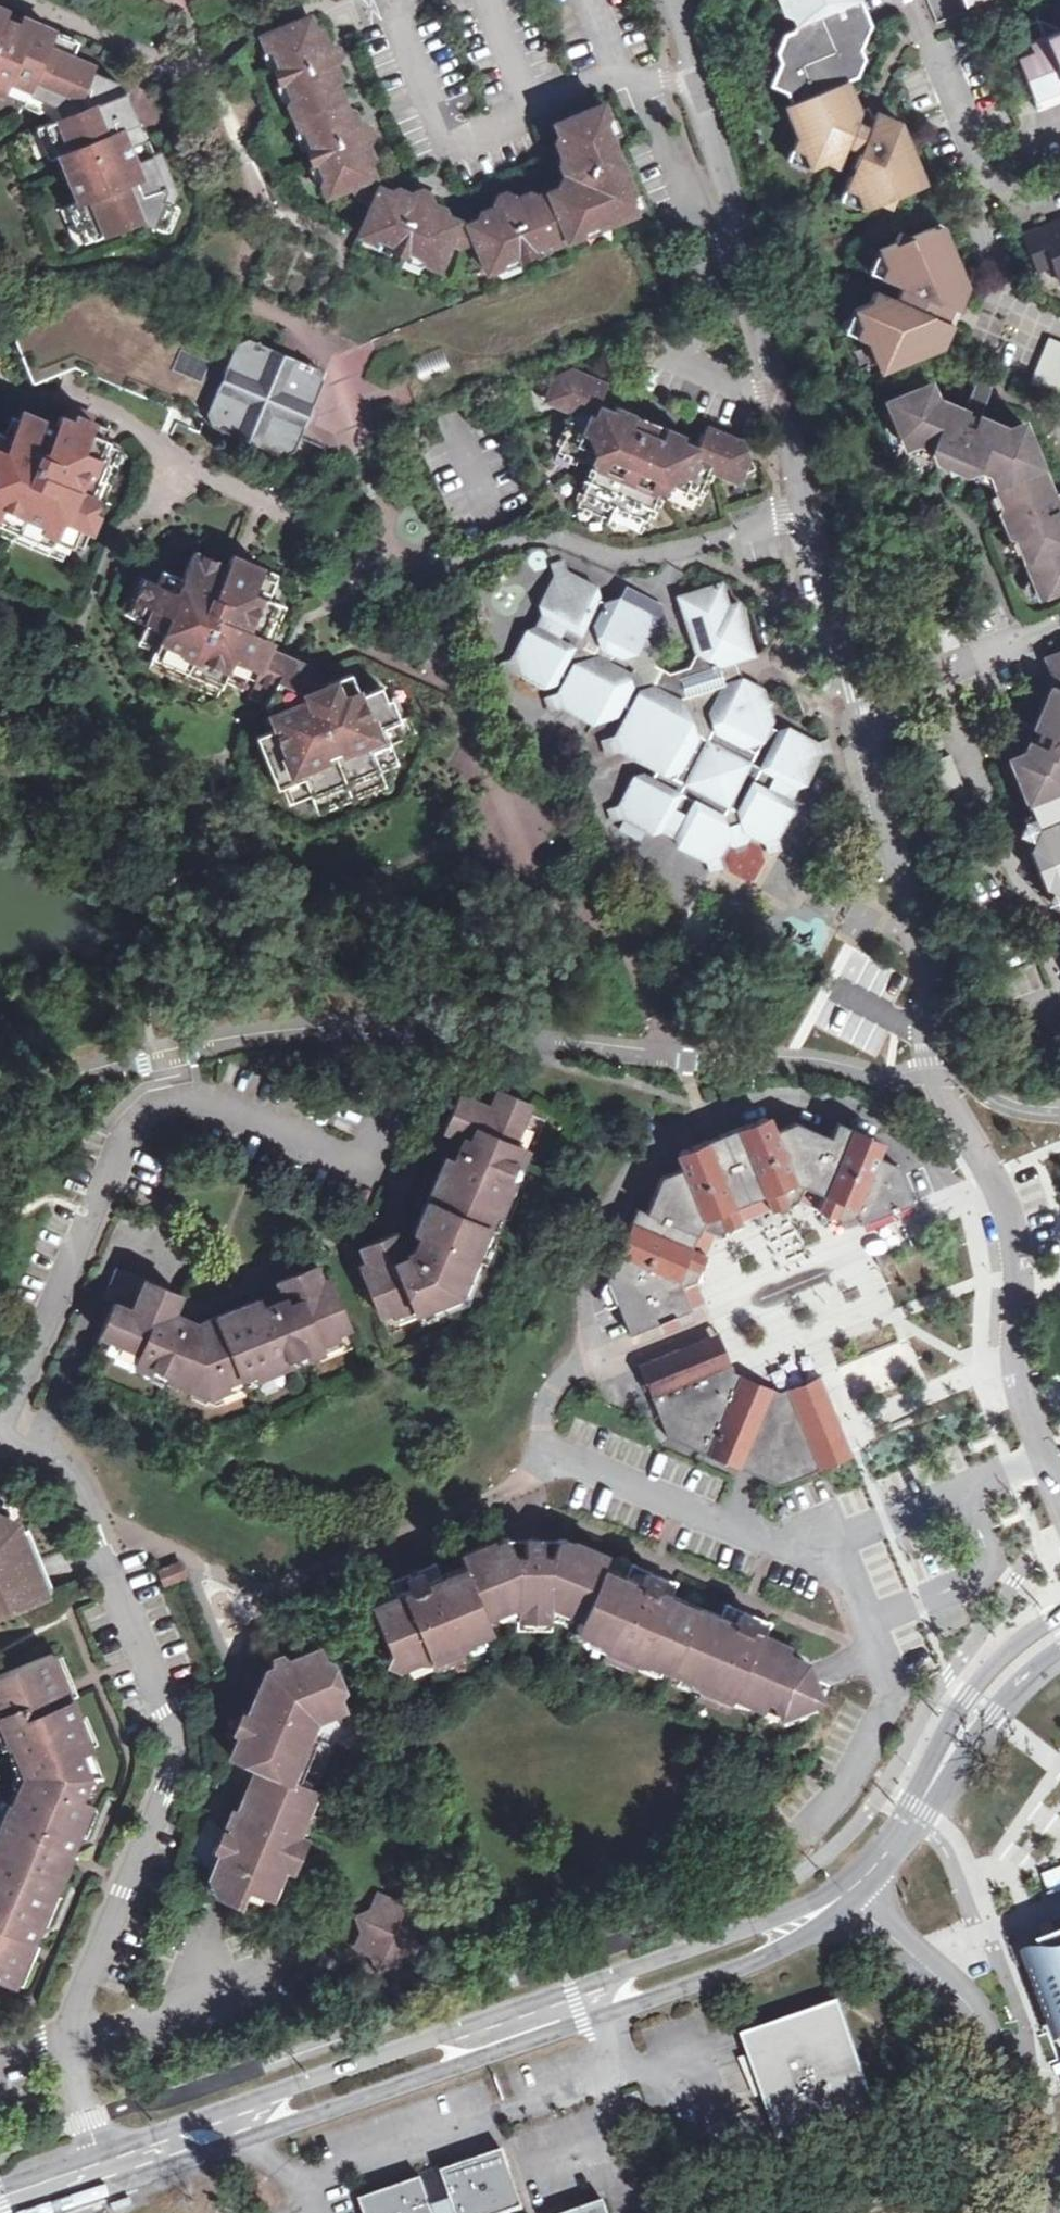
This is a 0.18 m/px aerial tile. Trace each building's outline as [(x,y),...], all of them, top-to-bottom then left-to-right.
[(837,84),(844,81),(849,78),(845,69),(854,66),(865,42),(857,19),(862,17),(855,2),(859,1),(858,0),(796,0),(797,2),(791,11),(795,24),(788,41),(792,51),(782,54),(769,86),(801,99),(837,84)] [(966,8),(985,0),(963,0),(966,8)] [(1059,31),(1043,37),(1036,21),(1031,6),(999,19),(1036,113),(1059,103),(1059,31)] [(311,26),(307,18),(261,36),(266,48),(273,53),(279,66),(274,68),(280,84),(285,82),(291,98),(288,103),(298,128),(305,130),(310,146),(306,148),(312,163),(317,161),(323,176),(320,182),(325,194),(372,175),(368,163),(371,158),(365,142),(367,140),(369,130),(365,125),(361,123),(357,124),(351,110),(345,108),(336,85),(339,79),(332,64),(336,60),(337,51),(330,46),(325,45),(319,29),(311,26)] [(2,94),(5,87),(26,96),(29,90),(50,40),(0,19),(0,93),(2,94)] [(1043,37),(1059,31),(1036,21),(1043,37)] [(50,40),(29,90),(46,98),(63,56),(71,59),(77,44),(52,33),(50,40)] [(58,120),(45,124),(41,126),(52,156),(59,154),(78,201),(72,203),(87,240),(112,228),(116,219),(135,212),(139,219),(152,225),(163,201),(170,203),(176,191),(158,151),(150,153),(143,137),(132,141),(119,111),(131,106),(124,93),(121,94),(118,86),(116,82),(90,70),(91,67),(71,59),(63,56),(46,98),(58,104),(56,112),(58,120)] [(837,84),(801,99),(792,102),(795,111),(787,115),(796,139),(792,150),(802,154),(808,171),(826,165),(838,170),(842,159),(838,148),(847,146),(859,152),(844,189),(855,194),(861,210),(879,204),(890,209),(892,198),(923,187),(903,137),(897,133),(898,128),(891,124),(872,117),(871,121),(859,116),(856,108),(854,106),(848,90),(837,84)] [(5,87),(2,94),(23,103),(26,96),(5,87)] [(26,96),(23,103),(40,110),(42,117),(45,124),(58,120),(56,112),(58,104),(46,98),(29,90),(26,96)] [(378,186),(361,225),(357,233),(370,237),(374,234),(390,241),(389,246),(405,253),(406,248),(422,255),(425,261),(437,266),(448,240),(459,245),(473,239),(486,271),(498,266),(500,261),(515,255),(517,258),(533,252),(531,248),(552,239),(557,242),(578,233),(580,227),(596,222),(597,225),(631,211),(627,197),(630,190),(605,128),(607,119),(601,104),(555,124),(558,132),(556,141),(561,155),(560,159),(560,164),(562,166),(565,170),(557,187),(534,196),(528,194),(511,201),(504,197),(499,197),(496,200),(494,204),(494,208),(481,213),(480,218),(466,224),(446,215),(443,208),(428,202),(426,194),(421,190),(413,191),(409,194),(395,188),(388,190),(378,186)] [(132,141),(143,137),(131,106),(119,111),(132,141)] [(163,201),(152,225),(164,230),(175,206),(170,203),(163,201)] [(116,219),(112,228),(121,233),(126,224),(139,219),(135,212),(116,219)] [(1056,280),(1059,278),(1059,220),(1036,230),(1035,225),(1019,231),(1034,271),(1050,265),(1056,280)] [(942,232),(935,235),(931,228),(909,237),(898,233),(895,242),(878,250),(884,263),(879,277),(890,281),(896,279),(899,287),(893,299),(886,302),(883,295),(872,293),(868,303),(854,308),(860,325),(854,336),(867,342),(876,364),(884,361),(887,369),(927,355),(932,343),(943,346),(950,330),(940,325),(942,322),(948,308),(957,310),(966,288),(957,287),(960,275),(942,232)] [(67,371),(74,368),(199,424),(233,413),(338,455),(349,450),(447,412),(686,319),(669,275),(651,232),(314,364),(227,331),(169,306),(93,274),(3,312),(33,384),(67,371)] [(1047,337),(1045,341),(1028,381),(1059,395),(1059,342),(1047,337)] [(574,414),(569,426),(581,432),(576,443),(593,452),(591,457),(595,466),(583,493),(595,499),(589,510),(626,525),(632,514),(643,519),(655,494),(665,492),(669,484),(686,490),(691,479),(703,484),(710,471),(729,479),(754,468),(741,440),(717,429),(703,435),(697,446),(662,432),(664,427),(615,407),(613,411),(597,404),(601,395),(594,377),(574,369),(568,369),(564,369),(543,378),(553,404),(574,414)] [(934,396),(929,384),(886,401),(905,449),(917,445),(930,449),(935,460),(943,464),(946,457),(961,464),(958,471),(967,475),(977,471),(988,476),(1001,506),(997,514),(1006,538),(1015,541),(1037,598),(1059,589),(1059,517),(1057,510),(1059,509),(1059,491),(1055,493),(1050,494),(1022,423),(1007,428),(978,416),(981,410),(989,389),(986,382),(979,380),(974,382),(965,402),(963,408),(934,396)] [(16,525),(65,545),(68,540),(82,545),(96,513),(90,509),(95,497),(89,494),(109,445),(103,442),(108,430),(76,416),(73,422),(60,416),(57,421),(56,425),(22,410),(9,436),(0,432),(0,518),(16,525)] [(581,432),(569,426),(558,452),(584,463),(591,457),(593,452),(576,443),(581,432)] [(89,494),(95,497),(97,498),(118,449),(109,445),(89,494)] [(665,492),(655,494),(691,509),(703,484),(691,479),(686,490),(669,484),(665,492)] [(589,510),(595,499),(583,493),(578,504),(589,510)] [(632,514),(626,525),(638,532),(643,519),(632,514)] [(0,518),(0,528),(13,534),(16,525),(0,518)] [(16,525),(13,534),(62,554),(65,545),(16,525)] [(138,639),(156,646),(168,652),(166,659),(207,677),(210,670),(223,675),(242,684),(245,676),(254,680),(269,650),(273,639),(271,615),(261,611),(274,582),(277,573),(249,562),(244,572),(226,564),(193,551),(181,577),(161,568),(156,582),(145,577),(135,599),(145,603),(139,619),(146,622),(138,639)] [(230,556),(226,564),(244,572),(249,562),(231,554),(230,556)] [(742,681),(741,678),(734,680),(728,664),(735,661),(752,656),(737,604),(728,606),(720,584),(677,597),(695,657),(687,669),(668,675),(656,670),(647,642),(643,639),(655,617),(620,601),(606,604),(597,599),(599,598),(596,589),(568,575),(564,563),(552,566),(555,576),(539,606),(542,615),(535,629),(526,632),(511,660),(501,664),(505,677),(513,674),(544,689),(554,685),(564,669),(569,672),(558,693),(544,697),(550,713),(561,709),(592,726),(616,716),(624,703),(631,707),(613,740),(602,743),(607,757),(618,753),(662,774),(656,782),(642,775),(633,778),(615,806),(606,811),(612,822),(620,820),(649,835),(660,833),(674,840),(676,848),(708,863),(711,873),(722,870),(719,858),(727,844),(735,848),(748,843),(751,837),(765,844),(769,854),(780,851),(777,844),(792,812),(789,802),(794,791),(805,786),(821,755),(829,752),(826,741),(817,744),(787,729),(777,733),(768,729),(771,723),(764,719),(770,707),(757,701),(763,690),(742,681)] [(261,611),(271,615),(284,586),(274,582),(261,611)] [(139,619),(145,603),(135,599),(129,614),(139,619)] [(168,652),(156,646),(149,664),(215,694),(223,675),(210,670),(207,677),(166,659),(168,652)] [(1059,791),(1059,649),(1043,656),(1051,678),(1033,725),(1029,722),(1011,715),(1002,719),(999,724),(1005,731),(1021,738),(1027,740),(1022,753),(1010,758),(1029,804),(1059,791)] [(248,695),(267,703),(282,671),(300,680),(317,673),(316,668),(269,650),(254,680),(248,695)] [(734,680),(741,678),(735,661),(728,664),(734,680)] [(265,732),(273,754),(266,757),(277,788),(286,786),(292,801),(309,794),(323,789),(325,795),(369,777),(367,770),(379,765),(397,758),(390,741),(398,738),(392,723),(399,720),(391,699),(384,701),(379,688),(356,696),(347,675),(322,684),(317,673),(300,680),(282,671),(267,703),(275,727),(265,732)] [(273,754),(265,732),(257,735),(266,757),(273,754)] [(927,765),(916,769),(918,776),(936,819),(940,829),(972,816),(950,763),(948,756),(927,765)] [(323,789),(309,794),(317,816),(388,788),(379,765),(367,770),(369,777),(325,795),(323,789)] [(1029,804),(1037,825),(1028,849),(1043,888),(1059,894),(1059,791),(1029,804)] [(526,1239),(543,1201),(540,1194),(570,1121),(467,1079),(404,1232),(213,1309),(130,1273),(86,1375),(216,1432),(286,1405),(289,1396),(486,1316),(488,1313),(518,1241),(526,1239)] [(660,1325),(676,1318),(692,1312),(679,1280),(705,1222),(796,1185),(855,1210),(862,1223),(912,1205),(897,1166),(877,1158),(883,1144),(838,1125),(831,1140),(795,1125),(777,1131),(770,1117),(675,1155),(681,1171),(663,1177),(648,1215),(638,1210),(608,1281),(618,1305),(621,1311),(631,1335),(660,1325)] [(705,1222),(679,1280),(692,1312),(706,1306),(697,1282),(718,1234),(796,1203),(842,1222),(846,1230),(862,1223),(855,1210),(796,1185),(705,1222)] [(618,1305),(608,1281),(602,1293),(609,1310),(618,1305)] [(676,1318),(660,1325),(664,1336),(681,1329),(676,1318)] [(785,1415),(827,1398),(820,1382),(782,1396),(732,1375),(730,1371),(716,1337),(700,1343),(719,1389),(785,1415)] [(851,1457),(827,1398),(785,1415),(719,1389),(700,1343),(640,1367),(671,1443),(739,1472),(777,1487),(851,1457)] [(0,1520),(0,1603),(33,1589),(21,1559),(25,1557),(12,1524),(7,1523),(0,1520)] [(774,1640),(769,1638),(757,1633),(756,1636),(750,1632),(753,1623),(753,1617),(745,1613),(739,1617),(735,1627),(727,1623),(728,1620),(724,1618),(714,1614),(713,1617),(679,1603),(680,1599),(665,1593),(664,1596),(657,1593),(660,1582),(657,1576),(653,1574),(644,1578),(641,1587),(632,1583),(633,1580),(627,1578),(618,1574),(616,1577),(601,1571),(606,1556),(567,1540),(503,1540),(466,1555),(470,1567),(452,1575),(452,1572),(443,1575),(436,1578),(437,1582),(429,1584),(424,1573),(417,1570),(412,1574),(408,1580),(412,1592),(403,1594),(402,1591),(395,1594),(387,1597),(387,1601),(373,1607),(413,1705),(518,1660),(551,1663),(764,1753),(781,1718),(821,1700),(806,1665),(800,1667),(799,1663),(788,1658),(790,1650),(772,1642),(774,1640)] [(162,1581),(182,1572),(178,1561),(157,1569),(162,1581)] [(436,1578),(443,1575),(438,1562),(417,1570),(424,1573),(429,1584),(437,1582),(436,1578)] [(641,1587),(644,1578),(653,1574),(632,1565),(627,1578),(633,1580),(632,1583),(641,1587)] [(408,1580),(412,1574),(390,1580),(395,1594),(402,1591),(403,1594),(412,1592),(408,1580)] [(664,1596),(665,1593),(673,1596),(677,1584),(657,1576),(660,1582),(657,1593),(664,1596)] [(739,1617),(745,1613),(728,1606),(724,1618),(728,1620),(727,1623),(735,1627),(739,1617)] [(757,1633),(769,1638),(773,1625),(753,1617),(753,1623),(750,1632),(756,1636),(757,1633)] [(261,1682),(256,1693),(186,1861),(214,1873),(212,1879),(219,1896),(240,1904),(249,1887),(275,1898),(288,1868),(297,1870),(310,1838),(303,1835),(321,1792),(318,1791),(338,1743),(354,1735),(331,1677),(337,1675),(333,1663),(322,1659),(319,1651),(293,1662),(288,1658),(282,1657),(277,1652),(255,1661),(248,1677),(261,1682)] [(102,1777),(52,1656),(0,1677),(0,1756),(8,1776),(0,1795),(0,1980),(12,1985),(102,1777)] [(261,1682),(248,1677),(244,1688),(256,1693),(261,1682)] [(380,1949),(389,1953),(386,1960),(406,1969),(414,1952),(427,1945),(423,1931),(429,1917),(412,1911),(406,1899),(394,1903),(379,1897),(373,1910),(360,1917),(364,1930),(357,1947),(377,1956),(380,1949)] [(1032,1951),(1059,2025),(1059,1941),(1032,1951)] [(377,1956),(386,1960),(389,1953),(380,1949),(377,1956)] [(780,2144),(875,2110),(839,2004),(743,2039),(780,2144)] [(525,2210),(504,2150),(456,2167),(360,2201),(364,2212),(517,2212),(525,2210)] [(605,2204),(578,2212),(609,2212),(605,2204)]
